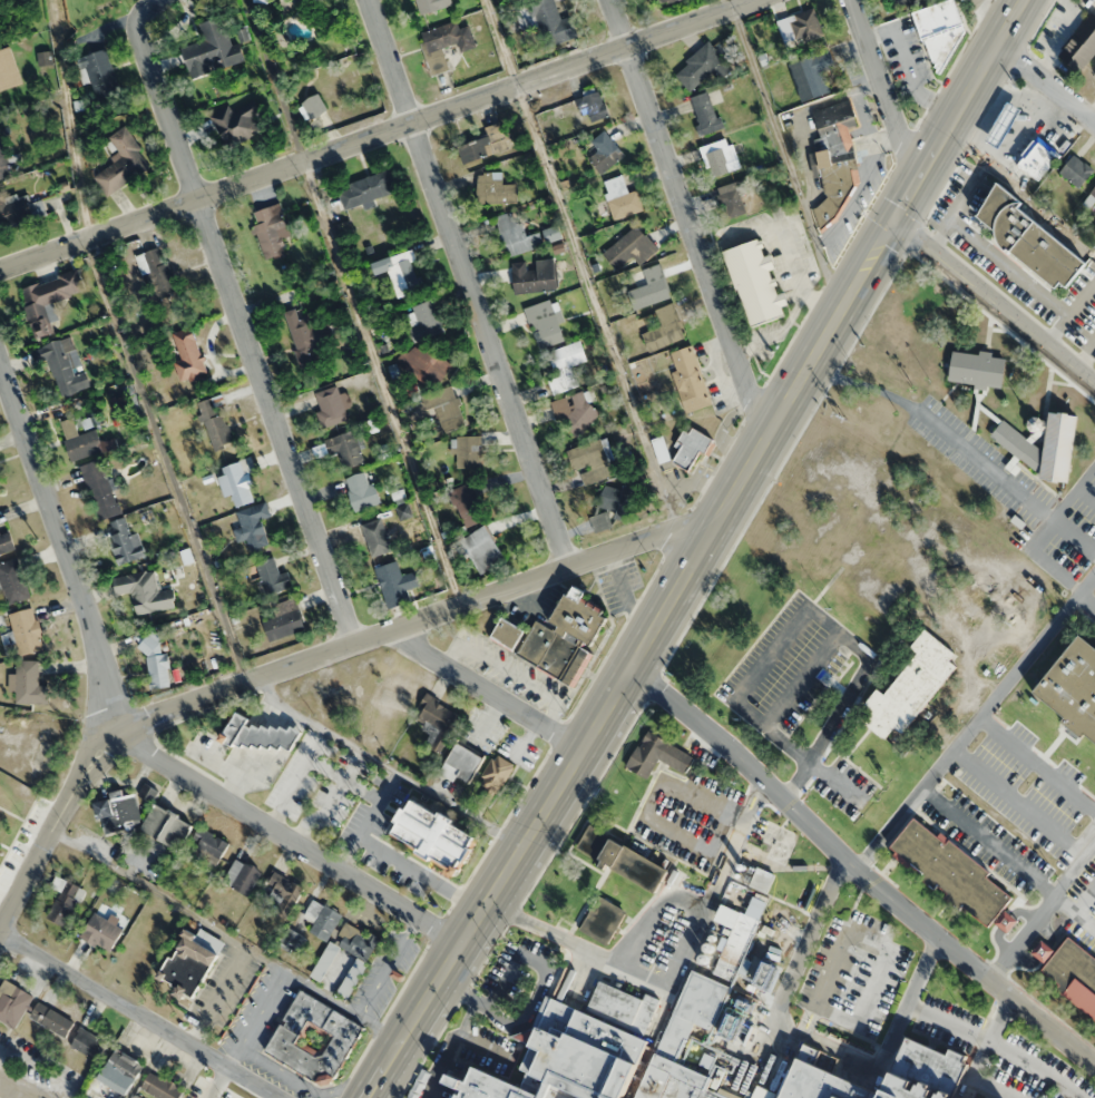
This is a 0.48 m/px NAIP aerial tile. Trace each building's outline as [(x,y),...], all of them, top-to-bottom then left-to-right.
[(420,14),(453,5),(452,0),(416,0),(420,14)] [(572,15),(560,18),(555,0),(531,0),(545,47),(578,37),(572,15)] [(934,65),(957,56),(951,41),(968,34),(955,0),(947,0),(914,13),(934,65)] [(1050,36),(1065,49),(1094,15),(1078,2),(1050,36)] [(777,20),(786,47),(823,34),(814,8),(777,20)] [(182,47),(190,76),(244,62),(239,42),(231,44),(223,16),(200,22),(205,41),(182,47)] [(432,75),(449,69),(442,47),(457,42),(461,53),(476,48),(468,23),(459,26),(457,21),(418,34),(432,75)] [(719,80),(733,69),(710,41),(673,71),(689,91),(712,72),(719,80)] [(21,84),(9,47),(0,50),(0,90),(21,84)] [(120,93),(106,48),(82,55),(95,100),(120,93)] [(800,101),(831,92),(824,70),(835,66),(830,50),(789,63),(800,101)] [(367,86),(355,64),(317,84),(314,78),(293,89),(309,118),(367,86)] [(592,123),(610,114),(599,89),(577,100),(583,114),(588,113),(592,123)] [(719,129),(712,91),(692,95),(699,133),(719,129)] [(228,105),(211,114),(229,148),(260,131),(252,116),(260,112),(253,99),(232,111),(228,105)] [(828,201),(811,206),(816,222),(867,207),(846,129),(859,125),(851,100),(813,110),(820,137),(811,140),(828,201)] [(1022,111),(1010,102),(986,137),(999,146),(1022,111)] [(463,163),(511,148),(502,121),(485,127),(488,135),(457,145),(463,163)] [(106,194),(151,165),(125,125),(109,136),(121,155),(93,173),(106,194)] [(599,173),(624,157),(606,129),(589,140),(597,152),(589,157),(599,173)] [(740,167),(729,137),(702,146),(713,177),(740,167)] [(14,174),(3,138),(0,138),(0,179),(14,174)] [(1037,180),(1058,158),(1037,138),(1016,160),(1037,180)] [(1093,169),(1072,154),(1059,172),(1079,187),(1093,169)] [(338,185),(345,208),(395,193),(389,171),(338,185)] [(477,172),(477,203),(518,203),(518,183),(502,183),(502,172),(477,172)] [(637,190),(628,193),(622,175),(603,181),(615,219),(644,210),(637,190)] [(728,217),(746,211),(740,191),(747,189),(744,178),(718,187),(728,217)] [(1058,289),(1063,282),(1069,287),(1090,260),(998,187),(972,220),(1058,289)] [(47,214),(42,199),(30,203),(26,191),(0,199),(0,222),(2,228),(47,214)] [(278,228),(287,225),(280,203),(250,212),(265,258),(285,252),(278,228)] [(526,235),(522,221),(517,223),(514,211),(496,215),(506,256),(544,247),(540,232),(526,235)] [(658,250),(638,224),(602,252),(616,270),(633,257),(639,264),(658,250)] [(560,238),(558,227),(544,229),(546,241),(560,238)] [(723,251),(751,326),(785,314),(782,306),(790,303),(785,291),(782,292),(768,254),(767,255),(761,237),(723,251)] [(177,291),(162,246),(135,255),(142,275),(150,272),(159,297),(177,291)] [(377,274),(388,270),(395,296),(422,288),(411,250),(373,261),(377,274)] [(514,294),(557,290),(554,258),(535,259),(536,268),(527,269),(526,261),(511,262),(514,294)] [(659,262),(642,268),(647,283),(632,289),(638,306),(671,294),(659,262)] [(52,323),(59,321),(51,292),(60,290),(56,277),(20,287),(35,339),(55,333),(52,323)] [(445,332),(433,299),(411,307),(413,312),(405,315),(415,343),(405,347),(394,361),(429,388),(438,384),(453,365),(421,340),(445,332)] [(538,347),(564,340),(551,299),(526,307),(538,347)] [(660,325),(643,331),(649,350),(686,338),(674,302),(655,309),(660,325)] [(283,313),(300,357),(338,343),(330,323),(313,329),(308,315),(299,318),(295,308),(283,313)] [(194,326),(171,331),(183,381),(206,375),(194,326)] [(60,396),(90,386),(84,368),(81,369),(71,336),(31,349),(36,362),(48,358),(60,396)] [(578,386),(571,366),(587,360),(580,340),(547,351),(555,377),(547,380),(552,395),(578,386)] [(711,404),(693,345),(671,352),(677,371),(673,373),(685,411),(711,404)] [(1005,355),(951,351),(949,383),(1002,386),(1005,355)] [(349,420),(337,384),(315,392),(322,411),(317,413),(322,429),(349,420)] [(425,412),(437,410),(442,431),(465,426),(455,386),(421,394),(425,412)] [(559,419),(561,417),(576,435),(600,416),(578,387),(551,409),(559,419)] [(234,447),(219,396),(198,402),(213,453),(234,447)] [(1077,415),(1049,411),(1044,451),(1002,420),(990,437),(1040,473),(1039,479),(1069,482),(1077,415)] [(59,421),(71,460),(103,451),(96,428),(78,434),(73,417),(59,421)] [(705,453),(713,440),(692,426),(671,458),(689,470),(701,451),(705,453)] [(329,455),(338,453),(343,469),(364,463),(355,430),(325,438),(329,455)] [(452,455),(455,455),(455,468),(481,468),(481,436),(452,436),(452,455)] [(652,440),(659,462),(670,459),(662,436),(652,440)] [(581,470),(585,483),(612,475),(601,439),(566,449),(573,472),(581,470)] [(104,459),(82,464),(96,519),(118,513),(104,459)] [(252,499),(242,462),(223,467),(234,504),(252,499)] [(379,506),(376,482),(367,483),(366,473),(348,475),(351,509),(379,506)] [(451,489),(464,526),(486,519),(473,481),(451,489)] [(629,522),(637,491),(604,482),(593,527),(608,531),(612,517),(629,522)] [(251,550),(268,544),(253,506),(236,513),(251,550)] [(118,564),(145,556),(138,532),(131,534),(126,516),(105,523),(118,564)] [(361,524),(371,557),(391,551),(381,517),(361,524)] [(506,557),(483,525),(459,542),(482,575),(506,557)] [(15,550),(10,531),(0,533),(0,554),(15,550)] [(279,573),(274,556),(255,562),(265,594),(292,586),(288,571),(279,573)] [(7,605),(30,598),(18,557),(0,563),(0,583),(7,605)] [(402,575),(398,561),(376,566),(387,608),(410,601),(406,589),(420,585),(416,571),(402,575)] [(113,576),(116,594),(133,592),(136,613),(176,608),(174,588),(158,590),(155,570),(113,576)] [(574,688),(614,617),(582,600),(586,593),(571,585),(547,626),(535,619),(515,655),(574,688)] [(7,615),(21,656),(46,648),(32,607),(7,615)] [(269,640),(304,631),(298,609),(263,619),(269,640)] [(513,651),(525,631),(502,616),(489,637),(513,651)] [(902,734),(961,658),(924,629),(910,647),(916,652),(884,694),(876,688),(855,714),(886,739),(894,728),(902,734)] [(1078,634),(1032,694),(1094,743),(1094,647),(1078,634)] [(151,689),(171,686),(166,652),(160,652),(158,639),(144,640),(151,689)] [(48,703),(48,685),(39,685),(39,660),(17,660),(17,703),(48,703)] [(439,753),(462,714),(425,694),(418,706),(423,709),(416,721),(433,731),(425,745),(439,753)] [(291,752),(297,740),(236,707),(220,738),(240,749),(245,739),(268,752),(273,742),(291,752)] [(695,756),(645,731),(626,767),(648,778),(657,760),(685,775),(695,756)] [(466,787),(483,757),(456,742),(439,772),(466,787)] [(513,764),(494,754),(469,800),(488,811),(513,764)] [(102,833),(141,824),(133,791),(94,800),(102,833)] [(390,836),(458,872),(478,836),(409,799),(390,836)] [(140,829),(176,850),(191,825),(155,803),(140,829)] [(1016,894),(914,816),(888,850),(1003,939),(1017,921),(1003,910),(1016,894)] [(219,861),(228,841),(197,827),(188,847),(219,861)] [(671,866),(585,828),(574,854),(659,891),(671,866)] [(261,875),(240,857),(222,878),(244,897),(261,875)] [(775,874),(757,867),(749,886),(767,894),(775,874)] [(303,887),(272,871),(256,901),(287,918),(303,887)] [(86,893),(70,881),(45,913),(61,926),(86,893)] [(609,945),(626,910),(597,896),(580,931),(609,945)] [(303,916),(313,922),(308,931),(326,942),(342,916),(314,898),(303,916)] [(123,931),(96,912),(80,935),(108,953),(123,931)] [(378,936),(341,918),(313,978),(323,983),(339,947),(355,955),(337,994),(349,999),(378,936)] [(205,939),(185,928),(157,979),(195,999),(221,950),(204,941),(205,939)] [(1068,936),(1055,951),(1041,939),(1030,952),(1045,965),(1038,974),(1094,1020),(1094,958),(1068,936)] [(703,950),(703,949),(703,948),(703,945),(704,944),(706,943),(707,943),(710,943),(711,944),(712,945),(713,948),(713,949),(713,951),(712,952),(710,953),(708,953),(706,953),(705,953),(704,952),(703,950)] [(698,963),(697,961),(697,960),(697,958),(698,957),(701,955),(702,954),(704,954),(705,955),(707,957),(708,958),(708,960),(708,961),(707,963),(706,964),(704,965),(703,965),(701,965),(700,964),(698,963)] [(964,1066),(949,1097),(456,1097),(457,1096),(460,1097),(462,1091),(442,1082),(446,1075),(467,1085),(473,1071),(519,1091),(528,1072),(520,1069),(531,1045),(512,1036),(534,1028),(548,994),(586,1012),(599,982),(642,1001),(645,994),(658,1000),(642,1037),(651,1040),(647,1047),(661,1052),(696,973),(727,987),(707,1030),(695,1025),(680,1059),(715,1076),(718,1067),(726,1071),(720,1086),(745,1097),(749,1089),(754,1091),(759,1082),(776,1091),(789,1066),(791,1067),(803,1041),(822,1050),(817,1063),(881,1092),(890,1072),(892,1074),(908,1039),(946,1057),(948,1051),(961,1057),(958,1063),(964,1066)] [(34,997),(5,979),(0,987),(0,1020),(14,1029),(34,997)] [(363,1025),(297,990),(263,1053),(329,1088),(363,1025)] [(64,1039),(74,1022),(36,1000),(26,1017),(64,1039)] [(107,1042),(81,1027),(70,1045),(96,1060),(107,1042)] [(90,1091),(99,1096),(105,1084),(126,1095),(144,1063),(114,1046),(90,1091)] [(152,1069),(140,1086),(158,1097),(178,1097),(183,1090),(152,1069)]
